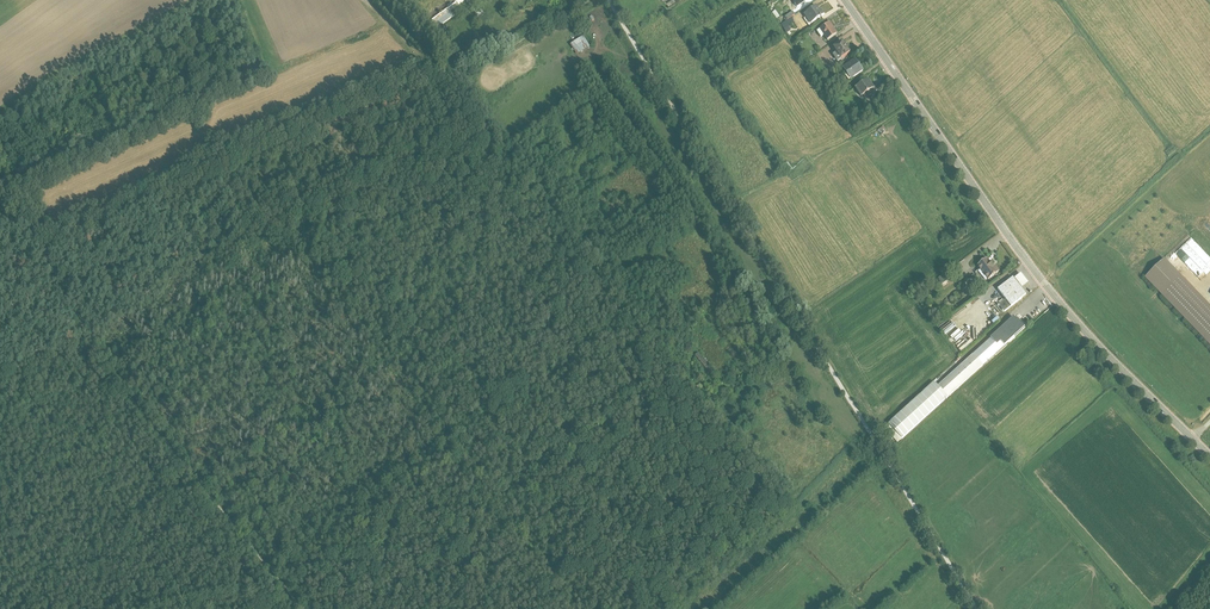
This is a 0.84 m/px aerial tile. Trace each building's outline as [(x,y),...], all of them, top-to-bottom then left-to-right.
[(433,25),(437,22),(434,18),(448,8),(446,6),(428,18),(433,25)] [(814,7),(804,14),(806,17),(804,18),(809,24),(810,23),(811,24),(822,17),(821,16),(824,14),(820,8),(817,10),(814,7)] [(434,17),(437,22),(451,13),(448,9),(434,17)] [(787,19),(792,16),(795,14),(793,11),(785,16),(787,19)] [(792,16),(787,19),(781,23),(782,24),(784,27),(794,21),(793,17),(793,16),(792,16)] [(830,22),(817,31),(821,37),(824,35),(827,40),(837,33),(830,22)] [(584,35),(571,44),(577,54),(590,45),(584,35)] [(836,51),(833,54),(837,60),(850,52),(843,41),(834,47),(836,51)] [(855,60),(843,68),(851,79),(863,70),(855,60)] [(868,78),(855,87),(861,96),(863,94),(865,98),(872,93),(869,90),(874,87),(868,78)] [(884,126),(878,129),(882,134),(887,131),(884,126)] [(1170,147),(1165,152),(1169,157),(1176,150),(1172,146),(1170,147)] [(788,161),(784,164),(789,171),(793,168),(788,161)] [(1209,259),(1209,249),(1196,233),(1172,254),(1195,281),(1209,268),(1209,260),(1209,259)] [(987,258),(977,265),(980,268),(988,280),(1000,271),(995,265),(993,267),(987,258)] [(1145,278),(1209,346),(1209,306),(1164,259),(1145,278)] [(960,262),(938,277),(939,279),(942,284),(959,272),(958,271),(963,268),(960,262)] [(980,268),(977,265),(971,266),(974,273),(980,268)] [(1013,278),(998,290),(1005,300),(999,305),(1005,312),(1026,295),(1013,278)] [(987,307),(995,298),(992,295),(983,303),(987,307)] [(953,318),(956,324),(966,318),(963,312),(953,318)] [(888,424),(902,439),(1019,333),(1012,327),(1018,322),(1014,318),(938,386),(934,383),(888,424)] [(1012,327),(1019,333),(1025,327),(1019,321),(1018,322),(1012,327)] [(958,352),(971,345),(969,341),(965,343),(964,342),(955,347),(958,352)] [(699,351),(695,354),(710,371),(713,368),(699,351)] [(902,439),(888,424),(884,428),(898,443),(902,439)]
